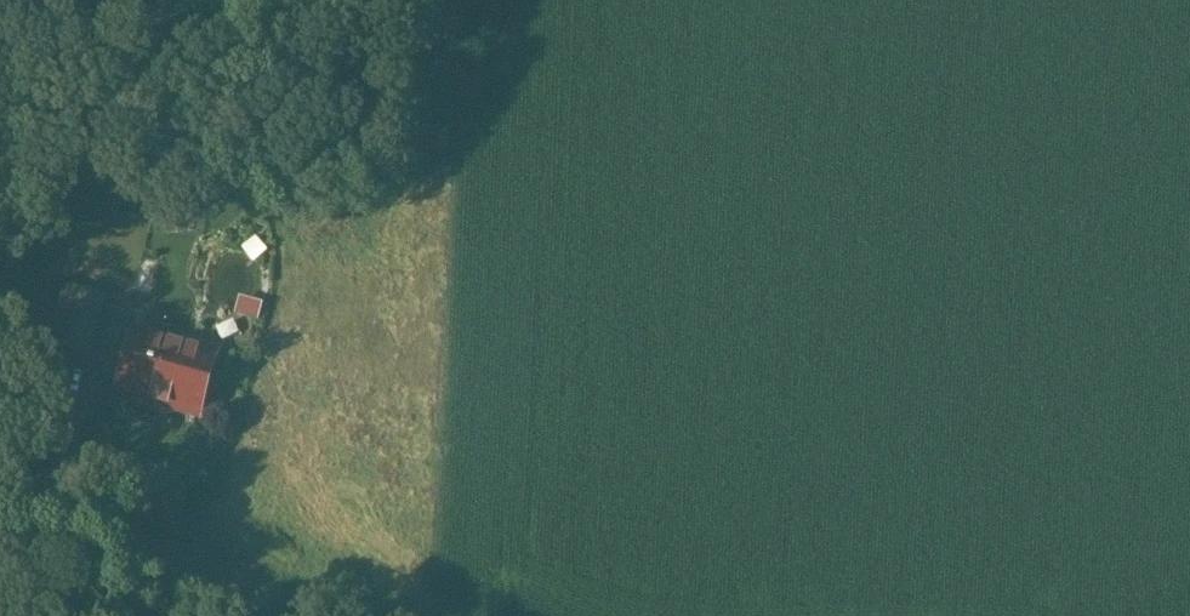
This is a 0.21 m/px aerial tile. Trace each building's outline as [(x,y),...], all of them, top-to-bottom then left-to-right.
[(101,298),(66,288),(61,307),(70,310),(60,348),(85,355),(101,298)] [(213,356),(134,333),(118,391),(197,414),(213,356)]
